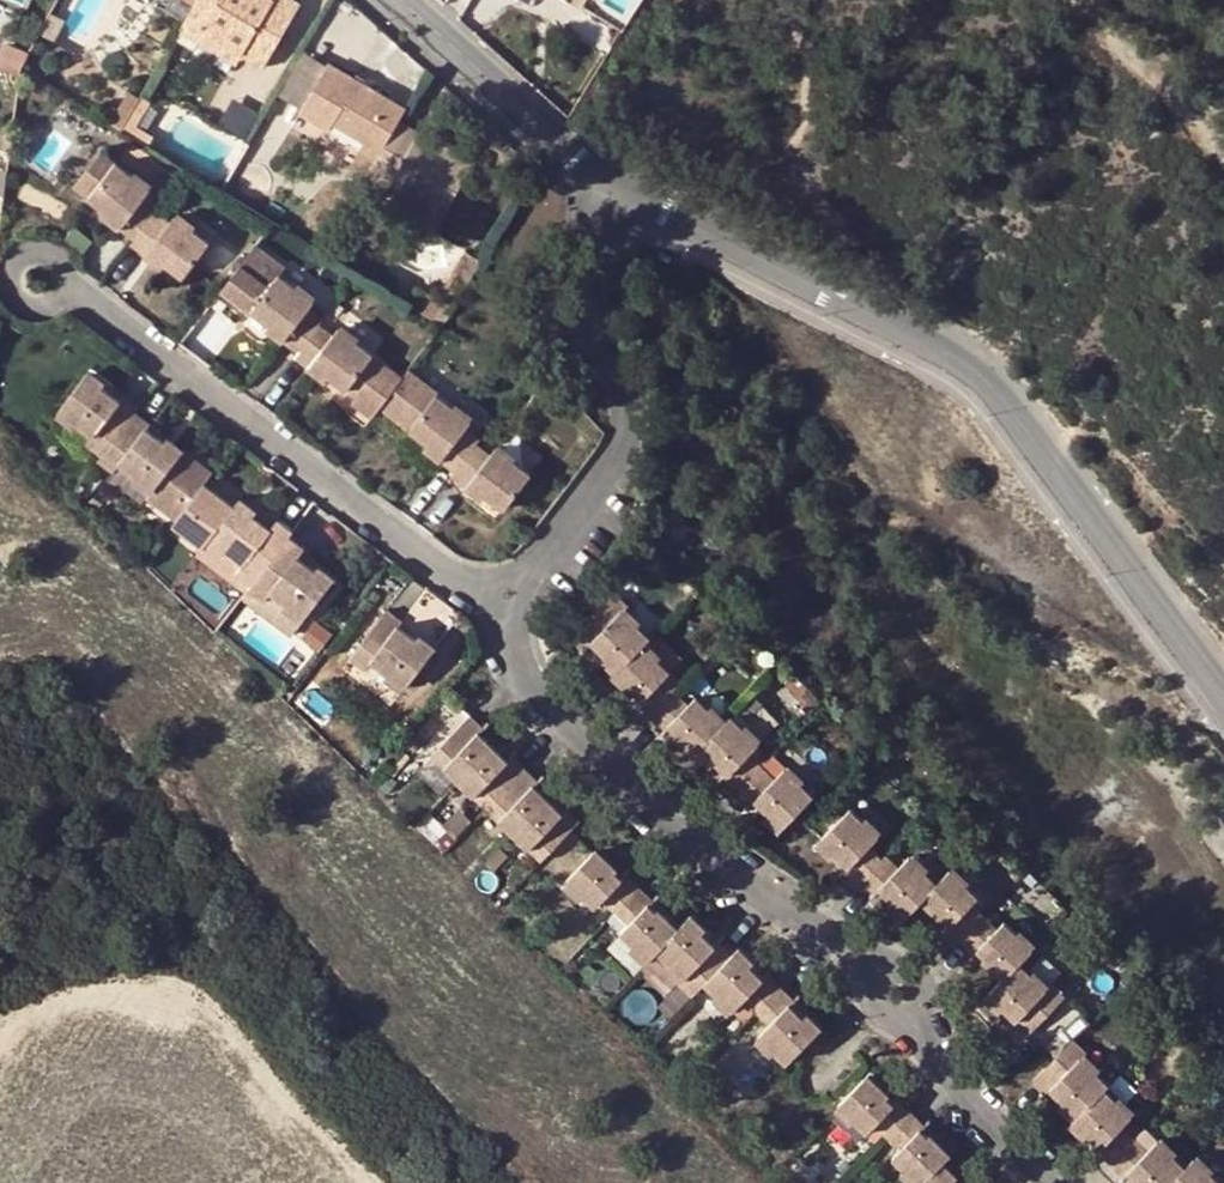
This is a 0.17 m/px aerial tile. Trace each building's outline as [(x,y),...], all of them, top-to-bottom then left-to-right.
[(193,8),(190,13),(206,23),(201,32),(241,56),(263,68),(300,5),(291,0),(273,0),(272,1),(271,0),(197,0),(193,8)] [(571,4),(582,9),(586,0),(573,0),(571,4)] [(235,66),(241,56),(201,32),(206,23),(190,13),(178,33),(235,66)] [(323,72),(301,59),(279,95),(303,109),(323,72)] [(398,122),(406,109),(327,65),(323,72),(303,109),(299,114),(330,132),(333,126),(364,144),(348,171),(365,180),(377,158),(398,122)] [(132,112),(122,105),(114,117),(111,115),(106,123),(121,132),(132,112)] [(143,118),(132,112),(121,132),(147,148),(152,138),(136,128),(143,118)] [(420,134),(398,122),(377,158),(408,176),(399,192),(394,201),(430,221),(439,205),(444,196),(452,201),(474,164),(420,132),(420,134)] [(114,162),(99,150),(71,188),(86,200),(114,162)] [(377,158),(365,180),(361,185),(384,196),(389,186),(399,192),(408,176),(377,158)] [(116,230),(133,243),(157,213),(161,208),(146,195),(150,188),(114,162),(86,200),(122,224),(116,230)] [(447,209),(452,201),(444,196),(439,205),(447,209)] [(157,213),(133,243),(129,249),(144,260),(148,254),(159,262),(162,261),(184,279),(211,241),(202,239),(173,216),(170,223),(157,213)] [(250,313),(252,309),(278,274),(285,264),(257,243),(242,263),(221,292),(250,313)] [(483,261),(466,250),(438,297),(455,307),(483,261)] [(281,342),(298,353),(319,324),(324,317),(309,307),(314,299),(278,274),(252,309),(287,335),(281,342)] [(319,324),(298,353),(293,359),(306,369),(311,365),(345,390),(373,354),(338,328),(333,334),(319,324)] [(398,374),(373,354),(345,390),(356,399),(363,389),(378,401),(398,374)] [(84,443),(99,454),(131,412),(135,407),(120,394),(116,400),(82,373),(54,414),(89,439),(84,443)] [(378,401),(363,389),(356,399),(352,404),(367,415),(378,401)] [(428,459),(447,472),(469,442),(474,435),(461,425),(465,420),(428,390),(400,427),(434,452),(428,459)] [(131,412),(99,454),(95,461),(112,473),(117,466),(145,491),(175,453),(162,443),(144,430),(149,425),(131,412)] [(175,453),(145,491),(140,499),(170,522),(200,483),(208,473),(166,439),(162,443),(175,453)] [(487,455),(469,442),(447,472),(441,479),(460,491),(464,485),(498,511),(526,474),(492,449),(487,455)] [(224,504),(200,483),(170,522),(192,541),(199,534),(224,504)] [(224,504),(199,534),(234,562),(230,567),(248,580),(277,541),(281,536),(282,535),(264,520),(258,529),(241,514),(245,510),(230,497),(224,504)] [(188,546),(240,591),(243,586),(248,580),(230,567),(234,562),(199,534),(192,541),(188,546)] [(281,536),(277,541),(295,554),(298,549),(281,536)] [(277,541),(248,580),(243,586),(258,596),(262,591),(295,619),(321,586),(290,561),(295,554),(277,541)] [(285,633),(291,624),(258,596),(243,586),(240,591),(236,596),(285,633)] [(572,596),(558,610),(566,620),(558,626),(576,644),(582,638),(609,663),(603,669),(625,690),(619,696),(650,728),(656,723),(684,750),(687,746),(715,771),(708,777),(737,804),(741,800),(768,827),(801,793),(774,768),(766,776),(738,751),(747,740),(717,711),(707,720),(684,696),(679,703),(650,675),(657,667),(632,644),(640,634),(611,608),(617,601),(602,587),(583,607),(572,596)] [(258,596),(291,624),(295,619),(262,591),(258,596)] [(372,606),(336,654),(353,668),(356,663),(391,690),(420,654),(386,629),(392,621),(372,606)] [(316,620),(306,640),(325,650),(335,630),(316,620)] [(460,707),(418,750),(532,858),(572,817),(556,802),(549,808),(526,785),(531,778),(501,748),(493,756),(467,729),(475,721),(460,707)] [(831,810),(801,842),(828,869),(820,875),(836,890),(841,884),(855,897),(859,892),(887,921),(903,903),(931,930),(924,936),(950,964),(957,958),(985,985),(966,1001),(991,1025),(987,1031),(1004,1048),(1042,1006),(1030,994),(1025,999),(998,972),(1013,956),(983,928),(973,939),(949,914),(960,902),(931,876),(919,888),(893,862),(882,874),(866,859),(862,864),(849,853),(862,838),(831,810)] [(586,847),(554,877),(583,905),(588,899),(616,926),(612,932),(638,957),(646,949),(673,975),(667,981),(685,996),(695,983),(722,1007),(733,999),(758,1025),(748,1037),(778,1066),(810,1032),(781,1005),(787,998),(756,969),(752,975),(728,949),(722,955),(706,938),(703,941),(677,915),(667,927),(640,901),(648,894),(617,866),(612,872),(586,847)] [(1016,1085),(1035,1102),(1039,1097),(1061,1118),(1056,1125),(1084,1152),(1078,1159),(1102,1182),(1109,1182),(1114,1180),(1117,1182),(1203,1182),(1181,1161),(1170,1173),(1144,1146),(1136,1151),(1111,1127),(1119,1120),(1092,1093),(1098,1088),(1071,1061),(1076,1057),(1059,1040),(1016,1085)] [(827,1105),(856,1134),(862,1130),(885,1153),(880,1159),(907,1182),(944,1182),(930,1169),(938,1161),(908,1132),(913,1127),(888,1102),(882,1108),(852,1078),(827,1105)]
